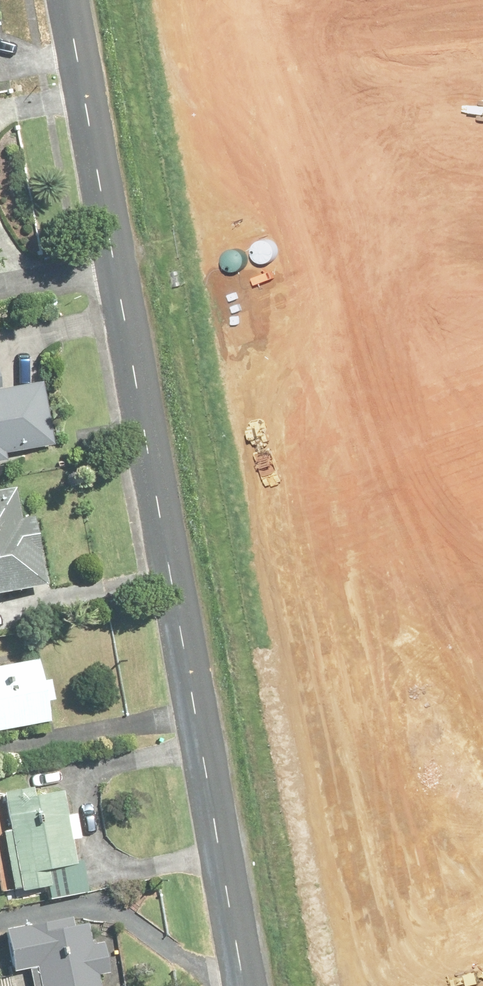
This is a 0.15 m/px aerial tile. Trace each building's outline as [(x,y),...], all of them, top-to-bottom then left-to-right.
[(41,468),(30,401),(0,406),(0,475),(41,468)] [(0,488),(0,592),(11,591),(11,593),(48,587),(35,507),(23,508),(19,485),(0,488)] [(31,700),(28,681),(0,685),(0,746),(47,737),(40,698),(31,700)] [(0,816),(0,907),(1,911),(34,906),(34,888),(54,884),(50,812),(0,816)] [(5,944),(12,985),(89,985),(80,931),(5,944)]
